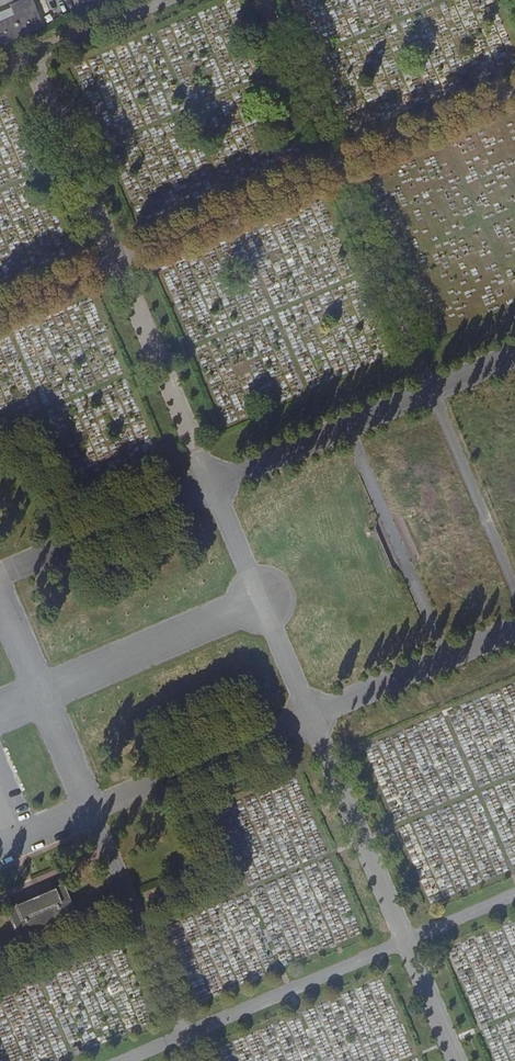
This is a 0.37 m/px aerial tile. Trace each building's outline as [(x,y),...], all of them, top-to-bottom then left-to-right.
[(41,25),(31,0),(25,0),(11,6),(15,15),(0,21),(0,41),(41,25)] [(61,919),(59,915),(70,910),(59,885),(4,910),(15,934),(27,929),(28,933),(61,919)]
